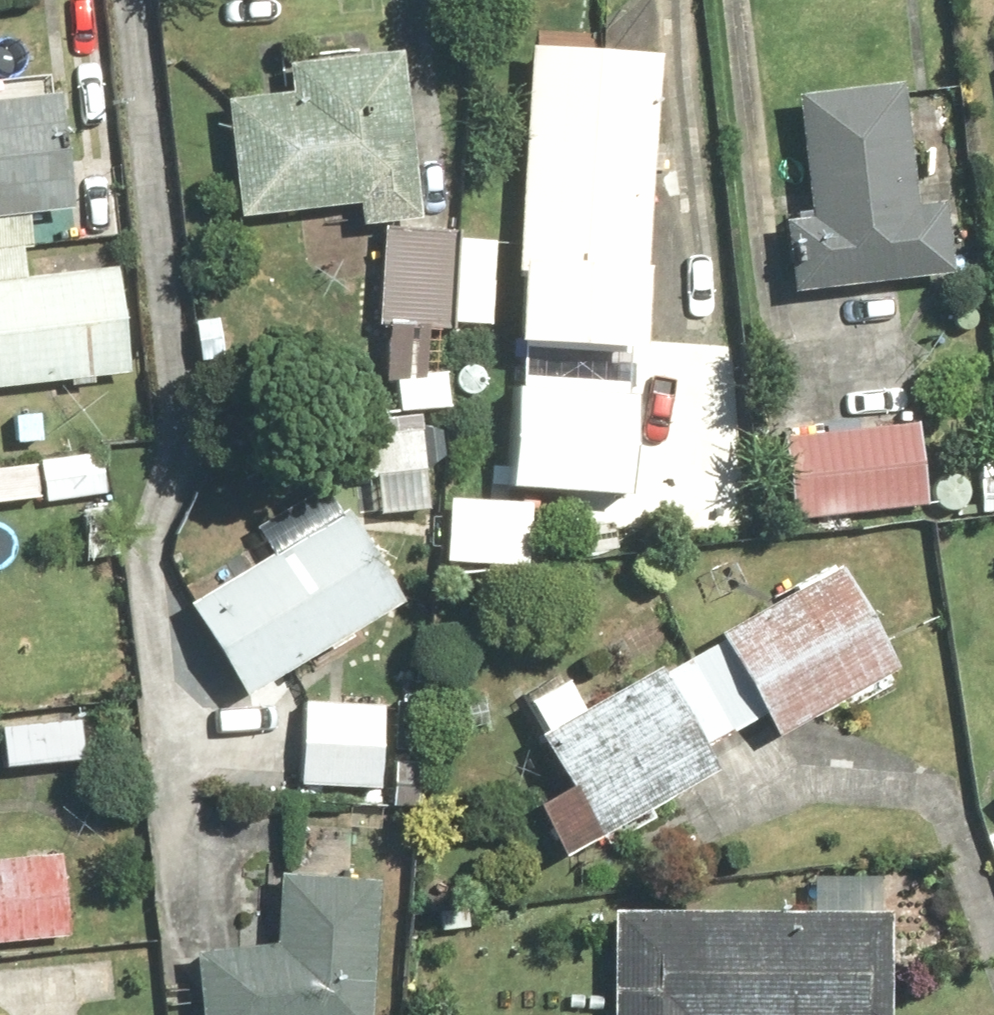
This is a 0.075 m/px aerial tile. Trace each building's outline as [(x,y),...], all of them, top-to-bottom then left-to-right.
[(590,37),(537,34),(522,337),(536,337),(536,343),(660,349),(664,273),(658,272),(663,176),(670,176),(671,154),(666,154),(671,56),(589,52),(590,37)] [(417,50),(289,60),(288,93),(239,97),(248,219),(368,210),(369,227),(429,223),(417,50)] [(767,220),(772,289),(936,276),(930,198),(897,201),(887,84),(780,93),(790,218),(767,220)] [(0,105),(0,218),(88,208),(82,153),(60,156),(59,143),(83,141),(78,96),(0,105)] [(458,237),(392,233),(387,326),(453,329),(458,237)] [(507,242),(467,240),(464,325),(503,327),(507,242)] [(0,284),(0,389),(142,373),(130,269),(0,284)] [(648,351),(654,432),(748,425),(742,344),(648,351)] [(882,404),(855,409),(854,426),(763,439),(777,527),(916,505),(902,421),(885,424),(882,404)] [(435,481),(438,427),(350,423),(348,476),(435,481)] [(110,453),(0,466),(0,499),(54,492),(55,503),(115,496),(110,453)] [(543,504),(459,501),(457,560),(541,562),(543,504)] [(125,503),(89,507),(94,558),(130,555),(125,503)] [(417,602),(361,508),(201,604),(257,698),(417,602)] [(846,564),(732,638),(797,738),(911,664),(846,564)] [(733,769),(672,666),(597,712),(579,681),(544,701),(563,733),(553,739),(583,790),(549,810),(579,860),(733,769)] [(393,706),(313,702),(309,786),(390,789),(393,706)] [(92,721),(10,725),(12,768),(95,764),(92,721)] [(981,798),(993,813),(993,787),(981,798)] [(0,860),(0,940),(75,935),(69,855),(0,860)] [(388,878),(284,874),(282,944),(201,952),(207,1014),(381,1014),(388,878)] [(630,907),(628,1014),(898,1014),(900,912),(630,907)]
